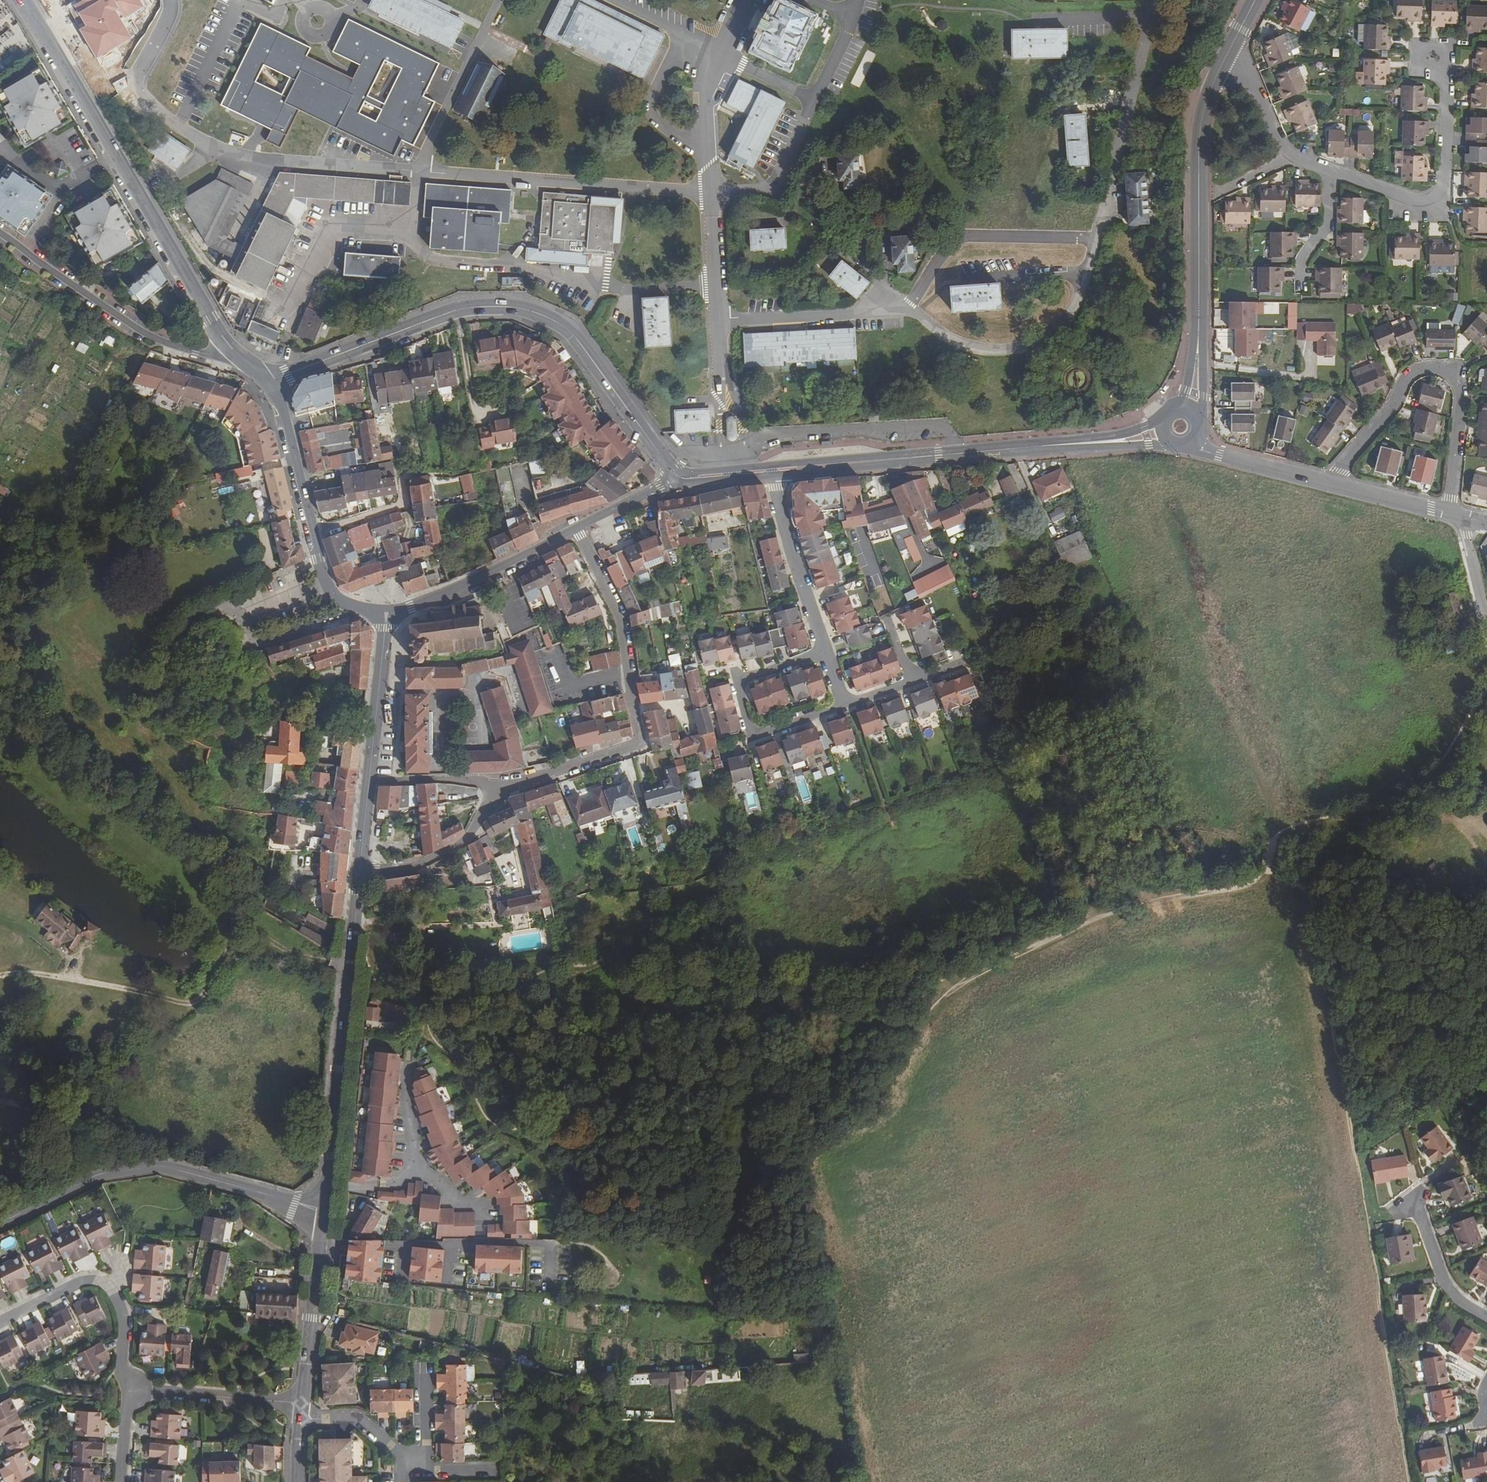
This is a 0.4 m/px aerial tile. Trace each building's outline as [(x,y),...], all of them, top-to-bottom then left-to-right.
[(369,8),(451,47),(463,22),(417,0),(373,0),(369,8)] [(638,25),(634,32),(596,14),(599,6),(587,0),(562,0),(545,35),(570,47),(572,43),(573,44),(642,78),(644,76),(645,73),(641,71),(656,39),(660,41),(662,37),(638,25)] [(1283,5),(1286,6),(1283,12),(1278,21),(1298,32),(1309,11),(1290,0),(1286,0),(1283,5)] [(1415,21),(1422,22),(1423,0),(1398,0),(1397,17),(1409,17),(1415,18),(1415,21)] [(805,34),(804,33),(812,17),(779,1),(771,17),(769,16),(760,33),(762,34),(754,51),(787,67),(795,50),(797,51),(805,34)] [(1429,28),(1437,28),(1437,24),(1442,24),(1455,25),(1457,5),(1431,3),(1429,28)] [(1480,27),(1486,27),(1486,6),(1466,5),(1465,31),(1473,31),(1473,26),(1480,27)] [(634,32),(638,25),(599,6),(596,14),(634,32)] [(315,46),(260,24),(225,108),(273,128),(268,140),(285,148),(299,114),(402,156),(407,143),(419,148),(438,102),(428,98),(444,61),(346,21),(332,53),(363,66),(358,78),(310,58),(315,46)] [(18,22),(8,30),(14,38),(24,32),(18,22)] [(1391,50),(1391,40),(1387,40),(1387,35),(1388,24),(1383,24),(1370,24),(1367,24),(1366,49),(1391,50)] [(1065,57),(1065,31),(1012,31),(1013,58),(1065,57)] [(1294,37),(1289,39),(1296,57),(1304,54),(1300,45),(1294,37)] [(641,71),(645,73),(658,46),(660,41),(656,39),(641,71)] [(1296,57),(1289,39),(1270,47),(1274,58),(1276,64),(1273,65),(1276,73),(1299,63),(1296,57)] [(1478,59),(1478,65),(1475,65),(1475,72),(1486,73),(1486,47),(1479,47),(1478,59)] [(1384,84),(1385,73),(1385,67),(1389,67),(1389,59),(1364,59),(1363,83),(1365,83),(1365,88),(1371,88),(1371,86),(1371,84),(1380,84),(1384,84)] [(1329,63),(1328,72),(1337,73),(1338,64),(1329,63)] [(480,123),(502,78),(478,66),(455,110),(480,123)] [(28,144),(44,134),(43,132),(51,128),(52,130),(68,120),(60,107),(62,106),(47,82),(44,84),(37,71),(0,92),(7,105),(4,107),(19,132),(21,131),(28,144)] [(1282,79),(1286,89),(1288,94),(1285,95),(1288,103),(1311,94),(1301,71),(1282,79)] [(728,104),(750,116),(729,156),(752,167),(784,104),(739,81),(728,104)] [(1479,94),(1479,100),(1475,100),(1475,108),(1486,109),(1486,83),(1480,82),(1479,94)] [(1422,104),(1422,98),(1422,86),(1402,85),(1401,111),(1426,111),(1426,104),(1422,104)] [(1288,112),(1292,121),(1296,119),(1298,124),(1302,133),(1321,126),(1312,103),(1288,112)] [(1069,165),(1087,164),(1084,115),(1065,117),(1069,165)] [(1477,140),(1486,141),(1486,117),(1478,117),(1478,125),(1474,125),(1473,140),(1477,140)] [(1424,143),(1424,132),(1424,126),(1428,126),(1428,118),(1404,118),(1404,143),(1424,143)] [(1329,127),(1328,147),(1336,148),(1336,153),(1351,153),(1351,149),(1351,134),(1345,134),(1345,127),(1329,127)] [(1351,149),(1357,149),(1365,150),(1365,154),(1373,154),(1374,130),(1358,129),(1358,132),(1352,132),(1351,134),(1351,149)] [(177,169),(188,151),(162,133),(150,150),(177,169)] [(1477,140),(1476,155),(1473,155),(1472,162),(1486,163),(1486,141),(1477,140)] [(1397,164),(1403,164),(1404,153),(1411,153),(1411,149),(1397,149),(1397,164)] [(1404,153),(1403,164),(1403,178),(1428,179),(1428,170),(1424,170),(1424,165),(1424,153),(1411,153),(1404,153)] [(839,181),(844,181),(845,188),(859,188),(858,154),(838,155),(839,181)] [(57,175),(66,170),(62,162),(53,167),(57,175)] [(23,233),(31,221),(33,222),(44,206),(42,204),(48,195),(10,169),(4,178),(2,176),(0,179),(0,217),(23,233)] [(181,201),(209,247),(242,180),(221,170),(216,180),(181,201)] [(1467,188),(1467,197),(1486,198),(1486,173),(1464,172),(1463,182),(1467,182),(1467,188)] [(260,211),(282,222),(293,198),(410,206),(411,183),(279,173),(260,211)] [(1129,224),(1148,223),(1145,174),(1126,176),(1129,224)] [(236,261),(243,247),(234,243),(234,244),(226,241),(253,185),(242,180),(209,247),(236,261)] [(1320,185),(1309,184),(1303,184),(1303,181),(1295,180),(1295,189),(1295,204),(1295,205),(1320,205),(1320,185)] [(425,184),(423,218),(432,219),(430,249),(498,254),(500,224),(509,225),(511,190),(425,184)] [(1275,191),(1269,191),(1258,191),(1258,212),(1283,212),(1283,187),(1275,187),(1275,191)] [(100,265),(137,243),(130,230),(133,228),(118,203),(116,205),(109,192),(93,201),(94,203),(86,208),(85,206),(70,215),(77,228),(75,230),(89,254),(92,252),(100,265)] [(543,193),(538,249),(526,249),(526,262),(586,267),(587,254),(605,255),(605,252),(612,253),(613,244),(616,244),(620,199),(543,193)] [(1340,198),(1339,209),(1339,215),(1336,215),(1336,223),(1360,224),(1360,199),(1340,198)] [(1223,210),(1223,221),(1223,224),(1248,224),(1248,199),(1241,199),(1241,203),(1234,203),(1223,203),(1223,210)] [(1467,220),(1467,232),(1486,233),(1486,209),(1464,208),(1463,215),(1467,215),(1467,220)] [(243,247),(236,261),(230,272),(237,275),(236,276),(266,292),(297,228),(282,222),(260,211),(243,247)] [(752,250),(786,248),(785,230),(751,231),(752,250)] [(1291,241),(1296,240),(1296,233),(1283,233),(1271,233),(1271,257),(1291,258),(1291,246),(1291,241)] [(1338,243),(1338,247),(1338,259),(1359,260),(1359,234),(1334,233),(1334,242),(1338,243)] [(1410,238),(1405,238),(1394,238),(1394,242),(1393,258),(1417,259),(1418,234),(1410,234),(1410,238)] [(894,265),(899,265),(899,272),(914,271),(912,237),(892,238),(894,265)] [(1437,243),(1437,240),(1429,240),(1429,265),(1454,266),(1454,253),(1454,245),(1454,244),(1443,244),(1437,243)] [(399,280),(401,257),(344,253),(343,276),(399,280)] [(170,282),(158,262),(128,287),(142,305),(170,282)] [(856,298),(867,284),(842,263),(830,277),(856,298)] [(1280,293),(1279,281),(1279,276),(1283,276),(1283,268),(1259,268),(1259,293),(1280,293)] [(1321,294),(1341,294),(1342,269),(1316,269),(1316,276),(1320,276),(1320,282),(1320,294),(1321,294)] [(520,287),(520,278),(501,278),(501,287),(520,287)] [(953,312),(1000,309),(999,285),(952,288),(953,312)] [(234,294),(228,307),(239,312),(245,299),(234,294)] [(643,300),(647,346),(670,345),(667,298),(643,300)] [(1287,302),(1287,330),(1297,329),(1296,302),(1287,302)] [(1355,303),(1347,303),(1347,313),(1358,312),(1355,303)] [(1456,304),(1452,324),(1460,325),(1463,305),(1456,304)] [(302,327),(298,337),(314,343),(325,315),(307,308),(299,326),(302,327)] [(1482,341),(1486,335),(1486,327),(1478,319),(1463,336),(1469,341),(1470,339),(1478,346),(1482,341)] [(248,330),(276,342),(280,333),(252,320),(247,330),(248,330)] [(1392,330),(1398,344),(1400,348),(1409,344),(1410,346),(1417,344),(1408,323),(1392,330)] [(1317,357),(1335,357),(1335,325),(1305,324),(1305,341),(1317,342),(1317,357)] [(1398,344),(1392,330),(1389,325),(1371,332),(1381,353),(1389,350),(1388,348),(1398,344)] [(744,334),(746,369),(787,367),(787,364),(855,361),(853,328),(744,334)] [(1456,346),(1456,332),(1449,332),(1449,330),(1426,330),(1427,347),(1439,346),(1439,349),(1450,348),(1450,346),(1456,346)] [(1235,356),(1255,357),(1255,331),(1236,331),(1235,356)] [(115,346),(119,338),(110,333),(105,341),(115,346)] [(634,448),(612,420),(602,428),(574,382),(554,352),(513,334),(512,336),(498,338),(502,362),(504,370),(518,367),(518,369),(527,373),(528,371),(541,381),(549,395),(543,398),(555,419),(561,416),(566,423),(559,427),(571,447),(585,440),(588,445),(587,446),(603,466),(618,455),(622,460),(634,448)] [(479,366),(502,362),(498,338),(475,342),(479,366)] [(434,362),(438,388),(452,385),(458,384),(453,357),(433,360),(434,362)] [(408,365),(409,369),(423,367),(422,364),(434,362),(433,360),(408,365)] [(168,372),(168,371),(145,361),(135,380),(158,390),(168,372)] [(1370,391),(1375,389),(1382,386),(1381,384),(1388,381),(1379,361),(1373,364),(1375,370),(1356,379),(1355,379),(1362,397),(1371,393),(1370,391)] [(409,369),(409,371),(413,394),(438,389),(438,388),(434,362),(422,364),(423,367),(409,369)] [(1352,371),(1356,379),(1375,370),(1373,364),(1372,362),(1352,371)] [(177,405),(181,398),(192,378),(168,371),(168,372),(158,390),(156,392),(168,397),(167,399),(177,405)] [(413,394),(409,371),(374,377),(379,404),(414,399),(413,394)] [(331,374),(302,381),(291,400),(296,419),(337,408),(336,405),(333,387),(331,374)] [(341,386),(333,387),(336,405),(365,400),(361,377),(354,379),(347,380),(340,381),(341,386)] [(215,386),(216,385),(192,378),(181,398),(204,405),(215,386)] [(1232,408),(1249,408),(1249,402),(1252,402),(1252,383),(1229,383),(1229,391),(1227,390),(1226,390),(1224,389),(1222,391),(1222,394),(1224,395),(1226,395),(1227,394),(1229,394),(1229,401),(1233,402),(1232,408)] [(1422,404),(1420,410),(1434,413),(1435,406),(1439,407),(1443,391),(1437,389),(1433,388),(1434,386),(1424,383),(1418,403),(1422,404)] [(204,405),(203,407),(228,413),(240,391),(216,385),(215,386),(204,405)] [(438,389),(440,400),(454,398),(452,385),(438,388),(438,389)] [(277,447),(275,437),(269,433),(268,430),(259,409),(241,389),(240,391),(228,413),(222,424),(237,441),(243,469),(281,461),(277,447)] [(1310,403),(1312,395),(1304,392),(1302,400),(1310,403)] [(1326,420),(1340,430),(1341,431),(1346,424),(1345,422),(1353,411),(1337,400),(1324,419),(1326,420)] [(1249,408),(1232,408),(1232,415),(1229,415),(1229,422),(1227,422),(1226,421),(1224,421),(1222,422),(1222,426),(1224,427),(1225,427),(1227,426),(1229,426),(1229,433),(1252,433),(1252,415),(1249,415),(1249,408)] [(1424,436),(1430,438),(1431,435),(1433,436),(1438,414),(1434,413),(1420,410),(1417,409),(1415,417),(1418,418),(1416,423),(1415,431),(1416,431),(1425,434),(1424,436)] [(675,412),(677,433),(710,431),(709,410),(675,412)] [(1288,444),(1295,420),(1276,416),(1270,438),(1278,440),(1277,442),(1276,443),(1275,445),(1276,447),(1279,448),(1281,447),(1281,445),(1281,443),(1281,442),(1288,444)] [(725,418),(724,420),(725,438),(726,439),(727,441),(729,441),(731,441),(732,441),(734,440),(735,438),(735,421),(734,419),(733,418),(731,417),(729,417),(727,418),(725,418)] [(325,419),(315,421),(316,427),(326,425),(325,419)] [(361,438),(363,447),(366,464),(382,461),(380,449),(375,419),(359,422),(361,438)] [(451,430),(459,429),(457,420),(450,421),(451,430)] [(494,447),(516,444),(512,420),(489,424),(490,428),(479,430),(482,453),(495,451),(494,447)] [(1326,420),(1309,445),(1322,455),(1330,444),(1331,445),(1337,437),(1336,436),(1340,430),(1326,420)] [(338,430),(337,426),(299,433),(302,444),(316,441),(314,434),(322,433),(338,430)] [(1429,441),(1430,438),(1424,436),(1425,434),(1416,431),(1414,437),(1429,441)] [(302,444),(304,454),(318,450),(316,441),(302,444)] [(574,449),(577,457),(585,453),(581,446),(574,449)] [(354,449),(355,453),(357,466),(366,464),(363,447),(359,448),(354,449)] [(390,447),(380,449),(382,461),(392,459),(390,447)] [(623,485),(626,483),(639,470),(651,482),(654,480),(655,474),(646,462),(646,461),(643,457),(635,447),(634,448),(631,451),(622,460),(608,474),(623,485)] [(1380,447),(1375,467),(1382,469),(1381,473),(1389,475),(1390,471),(1397,472),(1402,452),(1380,447)] [(318,450),(304,454),(309,475),(335,470),(340,469),(343,469),(357,466),(355,453),(320,459),(318,450)] [(1416,455),(1410,476),(1418,478),(1417,482),(1423,484),(1425,480),(1432,481),(1438,461),(1416,455)] [(530,463),(533,479),(557,475),(554,456),(530,463)] [(378,464),(380,471),(384,497),(398,495),(391,462),(378,464)] [(350,470),(351,475),(357,502),(369,500),(364,474),(363,467),(350,470)] [(292,509),(283,468),(264,473),(272,505),(270,506),(269,507),(268,508),(268,510),(267,511),(271,526),(289,522),(286,510),(292,509)] [(590,489),(607,503),(608,504),(632,492),(623,485),(608,474),(601,469),(586,486),(590,489)] [(943,485),(949,482),(944,470),(936,471),(943,485)] [(1033,483),(1042,501),(1071,488),(1062,470),(1033,483)] [(380,471),(364,474),(369,500),(384,497),(380,471)] [(911,473),(927,514),(936,510),(927,488),(929,487),(922,472),(911,473)] [(892,491),(895,500),(904,520),(909,519),(913,526),(924,521),(929,519),(927,514),(911,473),(905,473),(909,484),(892,491)] [(343,487),(346,504),(352,503),(357,502),(351,475),(344,476),(341,477),(343,487)] [(465,494),(475,492),(471,475),(460,477),(465,494)] [(1019,495),(1011,476),(999,481),(1008,500),(1019,495)] [(409,480),(410,487),(413,505),(434,502),(430,478),(430,477),(409,480)] [(845,512),(839,479),(796,483),(790,490),(792,511),(798,538),(804,556),(804,555),(809,567),(817,589),(836,582),(840,581),(832,557),(831,557),(828,546),(827,546),(822,531),(820,523),(824,522),(821,511),(826,511),(826,509),(839,509),(839,511),(845,512)] [(1472,479),(1471,498),(1479,499),(1483,499),(1483,502),(1486,503),(1486,480),(1472,479)] [(623,485),(632,492),(636,490),(626,483),(623,485)] [(746,513),(747,518),(748,521),(770,518),(762,486),(752,487),(739,489),(746,513)] [(343,487),(313,492),(318,514),(337,510),(338,513),(347,511),(347,509),(346,504),(343,487)] [(698,495),(701,514),(729,508),(732,517),(746,513),(739,489),(739,487),(698,495)] [(552,502),(537,507),(541,523),(575,511),(607,503),(590,489),(583,491),(583,488),(568,493),(551,498),(552,502)] [(463,494),(465,503),(477,501),(475,492),(465,494),(463,494)] [(959,505),(965,519),(994,506),(987,492),(979,496),(977,492),(965,498),(966,502),(959,505)] [(698,495),(678,499),(682,519),(702,515),(701,514),(698,495)] [(537,507),(552,502),(551,498),(536,502),(537,507)] [(692,545),(691,536),(677,539),(676,535),(678,534),(674,520),(682,519),(678,499),(656,504),(660,519),(657,520),(667,551),(685,547),(692,545)] [(865,515),(872,534),(891,528),(893,534),(908,529),(904,520),(895,500),(884,503),(886,509),(870,514),(868,503),(863,504),(864,510),(865,515)] [(180,501),(169,508),(175,517),(186,510),(180,501)] [(437,519),(435,507),(434,502),(413,505),(415,522),(422,521),(427,546),(438,544),(442,543),(437,519)] [(870,514),(886,509),(884,503),(869,508),(870,514)] [(965,519),(959,505),(929,519),(934,529),(944,525),(947,531),(966,522),(965,519)] [(1052,522),(1065,516),(1060,506),(1047,512),(1052,522)] [(390,515),(395,529),(404,526),(400,513),(390,515)] [(518,517),(506,521),(509,531),(517,551),(539,540),(533,527),(527,513),(525,514),(518,517)] [(357,566),(350,569),(350,571),(343,574),(342,572),(335,575),(339,589),(350,594),(385,581),(379,565),(404,557),(400,545),(396,533),(390,515),(348,531),(352,541),(355,549),(356,552),(377,546),(375,539),(383,537),(384,540),(382,541),(387,556),(378,559),(379,561),(358,569),(357,566)] [(914,542),(931,535),(924,521),(913,526),(909,519),(904,520),(908,529),(893,534),(892,534),(900,552),(908,548),(905,539),(908,538),(907,535),(911,534),(912,536),(914,542)] [(667,551),(657,520),(647,523),(650,537),(637,544),(644,562),(667,552),(667,551)] [(499,527),(503,534),(509,531),(506,521),(502,522),(503,525),(499,527)] [(295,544),(289,522),(271,526),(283,570),(305,560),(301,542),(295,544)] [(489,541),(497,561),(517,551),(509,531),(503,534),(489,541)] [(323,540),(332,568),(347,562),(358,559),(356,552),(355,549),(344,553),(341,546),(349,543),(349,542),(345,532),(324,539),(323,540)] [(851,541),(861,569),(870,566),(872,570),(878,568),(866,532),(858,534),(859,538),(851,541)] [(1060,555),(1085,545),(1080,532),(1054,543),(1060,555)] [(706,539),(705,534),(691,536),(692,545),(707,542),(706,539)] [(707,542),(709,551),(728,549),(726,536),(706,539),(707,542)] [(760,568),(782,562),(775,538),(770,539),(768,538),(760,540),(759,542),(763,559),(758,560),(760,566),(760,568)] [(400,545),(404,557),(411,555),(411,549),(410,542),(400,545)] [(583,570),(569,543),(556,550),(571,576),(571,577),(574,575),(583,570)] [(644,562),(637,544),(637,543),(625,550),(636,577),(647,572),(646,569),(644,562)] [(411,555),(412,558),(440,552),(438,544),(427,546),(411,549),(411,555)] [(1085,545),(1060,555),(1066,570),(1091,559),(1085,545)] [(610,567),(606,569),(620,594),(631,615),(631,616),(639,612),(641,612),(615,555),(611,556),(609,551),(606,552),(604,547),(598,550),(602,561),(607,558),(610,567)] [(559,561),(554,551),(542,557),(546,564),(556,582),(560,580),(564,578),(557,562),(559,561)] [(672,568),(667,552),(644,562),(646,569),(663,562),(666,571),(672,568)] [(385,581),(399,576),(398,572),(414,566),(413,563),(412,558),(411,555),(404,557),(379,565),(385,581)] [(332,568),(335,575),(342,572),(343,574),(350,571),(350,569),(347,562),(332,568)] [(782,562),(760,568),(762,576),(767,574),(772,591),(775,592),(782,590),(783,588),(789,587),(786,577),(782,562)] [(398,572),(399,576),(406,596),(428,589),(424,578),(422,569),(420,564),(416,565),(414,566),(398,572)] [(549,585),(556,582),(546,564),(531,572),(539,591),(542,589),(550,608),(557,605),(554,599),(549,585)] [(955,580),(948,565),(921,579),(923,584),(916,588),(920,598),(927,595),(939,588),(955,580)] [(583,570),(574,575),(576,579),(586,574),(584,570),(583,570)] [(520,578),(528,596),(530,602),(538,599),(539,602),(543,600),(539,591),(531,572),(520,578)] [(424,578),(428,589),(439,585),(436,575),(424,578)] [(554,599),(566,594),(560,580),(556,582),(549,585),(554,599)] [(647,602),(650,608),(659,606),(663,605),(657,592),(646,595),(647,602)] [(566,594),(554,599),(557,605),(559,609),(570,605),(566,594)] [(563,610),(570,627),(590,619),(601,614),(593,595),(570,605),(559,609),(559,612),(563,610)] [(831,619),(853,611),(848,596),(826,603),(828,608),(829,611),(827,612),(829,619),(831,619)] [(663,605),(659,606),(661,617),(672,616),(669,604),(663,605)] [(932,619),(925,604),(899,614),(902,621),(905,620),(906,624),(908,628),(932,619)] [(773,611),(778,627),(802,621),(800,615),(798,615),(797,611),(796,605),(773,611)] [(428,623),(410,625),(412,643),(410,643),(410,647),(412,647),(413,655),(411,656),(411,659),(414,659),(414,661),(418,664),(422,663),(424,660),(429,660),(429,653),(432,653),(432,656),(457,652),(457,654),(460,653),(460,652),(467,652),(467,653),(472,652),(472,651),(483,649),(484,652),(487,651),(488,650),(495,649),(493,633),(482,634),(480,619),(483,619),(483,616),(480,616),(479,606),(461,608),(461,606),(456,606),(456,610),(431,614),(431,612),(429,612),(429,614),(427,614),(428,623)] [(659,606),(650,608),(649,609),(650,619),(661,617),(659,606)] [(641,612),(639,612),(631,616),(632,627),(645,625),(645,622),(648,622),(651,621),(650,619),(649,609),(641,612)] [(842,632),(860,626),(855,611),(853,611),(831,619),(833,626),(836,625),(837,629),(839,633),(842,632)] [(323,627),(324,632),(325,631),(349,624),(347,619),(323,627)] [(938,634),(932,619),(908,628),(911,635),(913,634),(915,638),(916,642),(938,634)] [(352,645),(370,648),(372,631),(358,621),(353,623),(352,638),(352,645)] [(766,630),(772,649),(788,645),(789,649),(796,648),(796,649),(799,650),(806,649),(808,646),(807,645),(808,644),(806,634),(802,621),(778,627),(766,630)] [(325,631),(330,645),(352,638),(353,623),(349,624),(325,631)] [(866,623),(860,626),(842,632),(844,639),(847,638),(848,642),(850,646),(871,639),(866,623)] [(766,630),(752,634),(758,657),(762,656),(766,655),(767,657),(774,655),(772,649),(766,630)] [(330,645),(325,631),(324,632),(313,635),(316,649),(321,648),(330,645)] [(741,658),(746,657),(750,656),(750,659),(758,657),(752,634),(751,632),(736,636),(741,658)] [(729,633),(714,637),(719,660),(719,661),(723,660),(727,659),(728,662),(735,660),(729,633)] [(921,653),(923,657),(931,654),(944,649),(938,634),(916,642),(915,643),(917,650),(920,649),(921,653)] [(289,643),(293,656),(316,649),(313,635),(289,643)] [(714,637),(713,635),(698,639),(700,649),(693,651),(696,664),(697,665),(703,664),(703,666),(711,664),(710,662),(714,661),(719,660),(714,637)] [(352,638),(330,645),(321,648),(322,653),(341,647),(342,647),(352,649),(352,645),(352,638)] [(268,649),(273,663),(293,656),(289,643),(268,649)] [(515,648),(527,645),(526,643),(507,647),(509,655),(516,654),(515,648)] [(509,655),(505,656),(487,661),(487,660),(461,665),(461,668),(462,668),(462,676),(508,665),(516,663),(534,717),(544,714),(527,645),(515,648),(516,654),(509,655)] [(341,647),(322,653),(305,659),(307,665),(315,663),(318,670),(346,661),(342,647),(341,647)] [(893,647),(877,652),(879,657),(886,678),(893,675),(893,673),(897,672),(901,670),(893,647)] [(349,678),(368,679),(370,651),(352,649),(349,678)] [(944,649),(931,654),(935,663),(948,658),(944,649)] [(602,670),(620,666),(619,655),(600,660),(602,670)] [(886,678),(879,657),(863,663),(872,686),(879,684),(879,681),(882,680),(886,679),(886,678)] [(872,686),(863,663),(848,668),(852,677),(856,689),(861,688),(864,686),(865,689),(872,686)] [(673,679),(677,699),(688,698),(681,673),(679,664),(670,666),(673,679)] [(682,667),(683,672),(697,669),(697,665),(696,664),(682,667)] [(461,668),(406,669),(406,689),(462,689),(462,676),(462,668),(461,668)] [(795,699),(810,694),(802,671),(801,668),(794,670),(795,672),(791,674),(787,675),(795,699)] [(824,692),(827,692),(818,668),(813,669),(810,671),(809,668),(802,671),(810,694),(811,697),(814,696),(816,697),(823,695),(824,692)] [(707,705),(697,669),(683,672),(690,698),(693,710),(707,707),(707,705)] [(963,676),(951,680),(960,703),(961,702),(961,703),(964,704),(971,702),(973,699),(973,698),(979,695),(969,669),(962,673),(963,676)] [(349,678),(349,688),(367,690),(368,679),(349,678)] [(774,707),(789,701),(781,678),(776,679),(772,681),(771,678),(764,681),(765,681),(774,707)] [(660,681),(664,701),(677,699),(673,679),(660,681)] [(942,681),(935,683),(945,709),(960,704),(960,703),(951,680),(946,682),(943,684),(942,681)] [(636,684),(641,704),(664,701),(660,681),(640,683),(636,684)] [(734,706),(728,683),(727,684),(727,683),(724,681),(717,683),(715,686),(715,687),(709,688),(713,703),(707,705),(707,707),(710,717),(717,715),(721,733),(727,732),(728,733),(730,734),(737,733),(739,730),(739,729),(741,728),(735,706),(734,706)] [(774,708),(774,707),(765,681),(758,684),(759,686),(755,688),(750,689),(754,701),(759,713),(761,712),(764,714),(770,711),(772,708),(774,708)] [(922,689),(911,694),(919,716),(920,715),(921,716),(924,718),(931,715),(932,712),(931,711),(938,709),(928,683),(921,686),(922,689)] [(493,744),(495,752),(501,772),(524,769),(519,736),(503,687),(482,694),(498,743),(493,744)] [(623,694),(610,697),(591,702),(594,715),(613,710),(614,713),(627,710),(623,694)] [(902,722),(909,719),(900,694),(892,696),(894,699),(882,704),(890,726),(891,727),(894,728),(901,726),(902,723),(902,722)] [(428,754),(428,713),(428,696),(407,696),(407,717),(407,724),(407,743),(407,751),(407,772),(428,772),(428,754)] [(591,702),(580,704),(583,719),(578,720),(579,724),(571,726),(576,749),(578,749),(602,743),(596,721),(594,715),(591,702)] [(883,729),(884,728),(876,706),(864,710),(863,707),(855,709),(865,735),(872,733),(875,735),(882,732),(884,730),(883,729)] [(699,734),(713,731),(710,717),(707,707),(693,710),(699,734)] [(655,711),(643,713),(647,730),(649,740),(669,734),(666,722),(663,710),(655,711)] [(281,712),(280,722),(301,723),(302,712),(281,711),(281,712)] [(855,739),(855,738),(847,716),(836,720),(834,716),(827,719),(836,745),(843,742),(844,743),(846,745),(853,742),(855,739)] [(604,719),(596,721),(602,743),(622,739),(617,722),(617,721),(605,724),(604,719)] [(617,722),(622,739),(634,736),(629,719),(617,722)] [(674,720),(666,722),(669,734),(677,732),(674,720)] [(299,754),(301,723),(280,722),(279,743),(272,743),(267,747),(267,762),(282,763),(306,764),(306,754),(299,754)] [(796,729),(797,733),(805,756),(812,753),(813,754),(816,755),(823,753),(824,750),(824,749),(816,726),(805,730),(804,727),(796,729)] [(682,757),(713,749),(718,748),(713,731),(699,734),(690,737),(683,740),(679,741),(680,745),(678,746),(682,757)] [(342,766),(359,769),(362,739),(318,732),(316,747),(331,749),(332,745),(339,746),(338,755),(343,756),(342,766)] [(669,734),(649,740),(652,751),(652,752),(670,748),(678,746),(680,745),(679,741),(677,732),(669,734)] [(776,744),(780,754),(787,752),(791,764),(806,759),(805,756),(797,733),(790,736),(791,739),(788,740),(776,744)] [(764,770),(767,768),(767,770),(771,771),(775,769),(776,767),(776,766),(783,763),(780,754),(776,744),(774,737),(767,740),(768,743),(756,747),(764,770)] [(678,746),(670,748),(673,761),(682,759),(682,757),(678,746)] [(715,770),(723,768),(721,760),(718,748),(713,749),(716,759),(712,760),(715,770)] [(501,772),(495,752),(464,755),(464,775),(501,772)] [(723,768),(724,774),(728,772),(731,772),(733,782),(753,777),(747,754),(735,756),(734,753),(727,755),(728,758),(721,760),(723,768)] [(675,766),(677,774),(686,772),(683,758),(682,759),(673,761),(675,766)] [(282,763),(267,762),(265,794),(271,794),(272,796),(277,796),(277,795),(281,795),(282,763)] [(329,789),(354,792),(359,769),(342,766),(339,766),(337,782),(329,781),(330,779),(312,776),(312,778),(310,787),(317,788),(329,789)] [(684,798),(677,774),(675,766),(664,768),(667,779),(663,781),(664,786),(661,787),(665,804),(675,801),(684,798)] [(689,790),(702,787),(698,773),(686,776),(689,790)] [(286,775),(285,784),(303,786),(310,787),(312,778),(286,775)] [(556,783),(524,794),(528,812),(530,811),(543,807),(546,814),(556,810),(563,826),(572,823),(562,800),(563,799),(556,783)] [(613,789),(604,792),(612,813),(637,804),(629,783),(621,785),(613,789)] [(437,805),(434,784),(416,785),(416,786),(379,786),(376,809),(399,811),(399,808),(419,806),(437,805)] [(579,794),(566,799),(579,826),(587,823),(590,831),(607,825),(604,817),(612,814),(612,813),(604,792),(602,785),(590,790),(593,798),(582,802),(579,794)] [(310,787),(303,786),(301,800),(315,802),(315,800),(317,788),(310,787)] [(665,804),(661,787),(642,792),(647,808),(665,804)] [(329,789),(328,801),(354,805),(355,792),(354,792),(329,789)] [(751,792),(745,795),(750,807),(757,804),(751,792)] [(528,812),(524,794),(516,796),(509,799),(505,802),(508,809),(489,817),(482,824),(487,836),(488,838),(516,826),(532,819),(530,811),(528,812)] [(444,797),(445,803),(461,802),(461,795),(444,797)] [(852,799),(854,806),(861,803),(859,797),(852,799)] [(684,798),(675,801),(683,829),(692,826),(684,798)] [(354,805),(328,801),(315,800),(315,802),(313,814),(324,816),(323,824),(328,825),(351,831),(354,805)] [(419,806),(424,856),(442,848),(443,848),(464,834),(474,812),(468,810),(462,825),(441,837),(437,805),(419,806)] [(324,816),(313,814),(312,822),(323,824),(324,816)] [(280,815),(277,835),(296,835),(297,819),(280,815)] [(532,819),(516,826),(520,845),(537,841),(532,819)] [(328,825),(326,832),(350,838),(351,831),(328,825)] [(321,853),(348,854),(350,838),(326,832),(324,841),(311,839),(309,852),(321,853)] [(296,835),(277,835),(276,842),(295,843),(296,835)] [(472,880),(492,873),(488,860),(480,840),(468,845),(472,856),(464,860),(472,880)] [(537,841),(520,845),(531,892),(548,888),(537,841)] [(295,843),(276,842),(274,851),(300,852),(300,844),(295,843)] [(322,883),(345,881),(348,854),(321,853),(321,883),(322,883)] [(421,886),(420,875),(383,880),(384,891),(421,886)] [(422,878),(424,891),(436,890),(435,877),(422,878)] [(303,881),(302,893),(307,893),(312,893),(312,887),(322,887),(322,883),(321,883),(303,881)] [(318,893),(323,893),(344,894),(345,881),(322,883),(322,887),(322,888),(318,888),(318,893)] [(545,921),(555,918),(551,905),(548,888),(531,892),(532,895),(500,901),(496,902),(499,918),(529,912),(542,910),(545,921)] [(342,918),(344,894),(323,893),(324,917),(342,918)] [(85,923),(84,924),(79,930),(41,902),(30,917),(47,932),(42,939),(57,951),(63,944),(72,951),(82,938),(89,942),(97,932),(85,923)] [(394,906),(399,922),(407,919),(403,907),(394,906)] [(309,913),(306,918),(331,932),(333,927),(309,913)] [(298,940),(321,958),(325,951),(301,935),(298,940)] [(377,999),(369,1004),(367,1019),(375,1020),(376,1008),(381,1010),(384,1001),(377,999)] [(361,1173),(350,1172),(349,1182),(365,1184),(365,1175),(391,1178),(392,1166),(389,1166),(390,1161),(391,1161),(391,1155),(394,1155),(396,1132),(392,1132),(393,1126),(392,1126),(392,1120),(396,1120),(397,1109),(398,1109),(399,1101),(397,1101),(398,1097),(396,1097),(398,1082),(399,1082),(400,1074),(398,1074),(400,1059),(397,1055),(388,1054),(388,1052),(386,1049),(379,1048),(375,1050),(373,1071),(372,1071),(367,1114),(368,1114),(367,1131),(365,1131),(363,1148),(365,1148),(363,1166),(362,1166),(361,1173)] [(488,1239),(531,1240),(532,1234),(529,1231),(529,1221),(527,1220),(527,1213),(526,1213),(526,1205),(524,1205),(524,1196),(510,1174),(508,1175),(505,1171),(497,1176),(493,1169),(490,1170),(486,1164),(479,1169),(473,1160),(470,1162),(457,1140),(459,1139),(453,1124),(451,1125),(447,1115),(449,1115),(442,1099),(440,1100),(430,1076),(427,1077),(425,1072),(420,1068),(415,1070),(414,1076),(416,1081),(414,1082),(413,1085),(415,1089),(413,1090),(416,1098),(415,1098),(418,1106),(415,1107),(424,1128),(427,1126),(430,1134),(427,1135),(433,1150),(427,1153),(434,1164),(436,1163),(443,1173),(447,1171),(456,1184),(466,1178),(471,1186),(472,1185),(475,1191),(482,1186),(491,1199),(496,1196),(498,1199),(498,1205),(501,1205),(501,1215),(504,1215),(504,1225),(488,1225),(488,1226),(488,1239)] [(1424,1141),(1432,1151),(1434,1155),(1430,1158),(1435,1165),(1439,1161),(1440,1163),(1456,1150),(1440,1128),(1424,1141)] [(1409,1157),(1376,1163),(1379,1184),(1394,1181),(1413,1177),(1409,1157)] [(1450,1193),(1452,1198),(1456,1207),(1473,1200),(1472,1199),(1464,1177),(1444,1185),(1447,1194),(1450,1193)] [(445,1238),(475,1239),(475,1226),(475,1213),(454,1214),(454,1210),(440,1210),(441,1197),(422,1196),(423,1183),(416,1182),(416,1185),(409,1184),(408,1192),(401,1191),(401,1193),(394,1192),(394,1194),(379,1193),(378,1201),(401,1205),(421,1206),(417,1241),(444,1243),(445,1238)] [(1447,1194),(1444,1185),(1441,1186),(1447,1200),(1452,1198),(1450,1193),(1447,1194)] [(393,1240),(397,1218),(383,1214),(367,1205),(348,1239),(393,1240)] [(102,1213),(80,1224),(93,1252),(103,1247),(101,1242),(108,1238),(113,1236),(102,1213)] [(235,1223),(210,1218),(204,1217),(200,1239),(231,1245),(231,1242),(235,1223)] [(1465,1238),(1469,1249),(1486,1243),(1476,1217),(1456,1224),(1462,1240),(1465,1238)] [(475,1226),(475,1239),(488,1239),(488,1226),(475,1226)] [(74,1227),(52,1238),(63,1260),(68,1258),(75,1254),(78,1260),(88,1255),(74,1227)] [(1394,1265),(1413,1261),(1410,1244),(1414,1243),(1412,1234),(1389,1238),(1394,1265)] [(101,1242),(103,1247),(110,1243),(108,1238),(101,1242)] [(47,1268),(50,1273),(60,1269),(46,1241),(24,1252),(35,1274),(41,1271),(47,1268)] [(384,1252),(385,1242),(350,1241),(348,1252),(384,1252)] [(142,1245),(141,1251),(141,1258),(135,1258),(134,1269),(164,1271),(166,1247),(142,1245)] [(476,1272),(491,1273),(495,1271),(503,1271),(506,1275),(521,1276),(523,1249),(478,1246),(476,1272)] [(412,1248),(409,1280),(441,1283),(444,1252),(412,1248)] [(229,1254),(213,1251),(205,1293),(217,1296),(219,1287),(222,1287),(229,1254)] [(348,1252),(345,1280),(351,1281),(380,1284),(384,1252),(348,1252)] [(75,1254),(68,1258),(71,1263),(78,1260),(75,1254)] [(24,1280),(29,1277),(19,1255),(0,1264),(0,1273),(10,1294),(21,1288),(18,1283),(24,1280)] [(1483,1257),(1472,1275),(1486,1284),(1486,1260),(1483,1257)] [(705,1281),(714,1281),(714,1266),(704,1266),(705,1281)] [(47,1268),(41,1271),(43,1277),(50,1273),(47,1268)] [(133,1276),(132,1287),(138,1288),(137,1295),(137,1301),(161,1303),(162,1299),(163,1282),(163,1278),(133,1276)] [(18,1283),(21,1288),(27,1285),(24,1280),(18,1283)] [(350,1291),(351,1281),(345,1280),(343,1280),(343,1291),(350,1291)] [(714,1291),(714,1281),(705,1281),(704,1292),(714,1291)] [(1427,1293),(1405,1294),(1407,1322),(1428,1321),(1427,1293)] [(248,1313),(247,1313),(246,1326),(258,1326),(259,1319),(296,1321),(296,1318),(256,1316),(256,1296),(249,1295),(248,1313)] [(298,1298),(256,1296),(256,1316),(296,1318),(298,1298)] [(94,1299),(87,1302),(87,1304),(83,1306),(81,1303),(72,1307),(83,1328),(89,1325),(90,1327),(104,1320),(94,1299)] [(67,1310),(60,1314),(61,1317),(57,1319),(57,1317),(56,1318),(47,1322),(57,1343),(72,1336),(71,1335),(77,1332),(67,1310)] [(29,1331),(27,1332),(19,1336),(30,1356),(44,1349),(43,1348),(50,1345),(40,1324),(32,1327),(33,1331),(30,1333),(29,1331)] [(155,1332),(148,1331),(142,1331),(140,1355),(164,1358),(167,1327),(155,1326),(155,1332)] [(340,1346),(356,1350),(355,1353),(364,1356),(364,1352),(373,1355),(379,1334),(348,1326),(345,1335),(343,1334),(340,1346)] [(1464,1326),(1449,1349),(1468,1361),(1474,1352),(1470,1349),(1479,1336),(1464,1326)] [(2,1344),(0,1345),(0,1362),(4,1369),(18,1362),(17,1361),(24,1358),(14,1336),(6,1340),(7,1343),(4,1345),(3,1343),(2,1344)] [(190,1338),(172,1337),(170,1355),(176,1355),(175,1369),(187,1371),(190,1338)] [(93,1348),(73,1358),(84,1380),(106,1370),(103,1364),(100,1358),(105,1355),(101,1344),(93,1348)] [(1425,1357),(1430,1385),(1449,1382),(1444,1354),(1425,1357)] [(100,1358),(103,1364),(108,1362),(105,1355),(100,1358)] [(519,1360),(518,1365),(532,1369),(534,1364),(519,1360)] [(328,1394),(325,1394),(325,1403),(356,1401),(354,1364),(323,1366),(324,1388),(328,1388),(328,1394)] [(447,1365),(447,1370),(447,1374),(444,1374),(438,1375),(438,1390),(444,1390),(448,1390),(448,1394),(448,1399),(465,1399),(466,1399),(466,1365),(447,1365)] [(706,1371),(694,1372),(694,1387),(706,1387),(706,1371)] [(682,1390),(681,1373),(651,1375),(652,1387),(671,1386),(671,1391),(682,1390)] [(1454,1401),(1454,1396),(1452,1388),(1433,1391),(1438,1420),(1457,1417),(1456,1410),(1459,1410),(1457,1400),(1454,1401)] [(389,1411),(389,1390),(371,1390),(371,1411),(378,1412),(381,1412),(381,1417),(389,1417),(389,1411)] [(414,1390),(395,1390),(395,1411),(395,1417),(403,1417),(403,1411),(407,1411),(414,1411),(414,1390)] [(18,1420),(14,1412),(16,1411),(9,1398),(0,1402),(0,1428),(18,1420)] [(465,1438),(465,1404),(448,1404),(446,1404),(446,1410),(446,1414),(443,1414),(436,1414),(436,1429),(443,1430),(447,1430),(446,1433),(446,1439),(464,1438),(465,1438)] [(76,1410),(74,1434),(103,1437),(104,1425),(99,1424),(99,1420),(100,1413),(76,1410)] [(624,1410),(624,1417),(653,1418),(653,1411),(624,1410)] [(159,1416),(159,1423),(158,1427),(154,1427),(153,1438),(181,1441),(183,1417),(159,1416)] [(0,1437),(3,1436),(5,1439),(4,1440),(5,1443),(4,1443),(6,1445),(7,1449),(29,1438),(23,1426),(22,1427),(18,1420),(0,1428),(0,1437)] [(321,1440),(321,1461),(328,1461),(328,1456),(351,1455),(351,1440),(321,1440)] [(106,1444),(87,1442),(80,1442),(74,1441),(72,1460),(89,1462),(90,1455),(104,1456),(106,1444)] [(464,1443),(446,1443),(437,1443),(437,1451),(442,1451),(442,1455),(443,1462),(464,1462),(464,1443)] [(274,1469),(273,1447),(249,1444),(249,1455),(256,1455),(256,1470),(274,1469)] [(161,1459),(161,1465),(179,1466),(180,1447),(148,1445),(147,1458),(161,1459)] [(1434,1466),(1439,1465),(1448,1463),(1445,1445),(1420,1449),(1424,1471),(1435,1469),(1434,1466)] [(5,1481),(11,1481),(34,1471),(24,1449),(2,1460),(4,1465),(7,1471),(1,1474),(5,1481)] [(1463,1478),(1486,1474),(1486,1450),(1477,1452),(1478,1456),(1460,1459),(1463,1478)] [(367,1477),(351,1477),(347,1477),(347,1470),(351,1470),(351,1455),(328,1456),(328,1461),(321,1461),(321,1481),(367,1481),(367,1477)] [(70,1481),(98,1481),(98,1480),(94,1480),(95,1475),(91,1474),(91,1468),(71,1466),(70,1481)] [(146,1481),(175,1481),(175,1473),(147,1471),(146,1481)]
